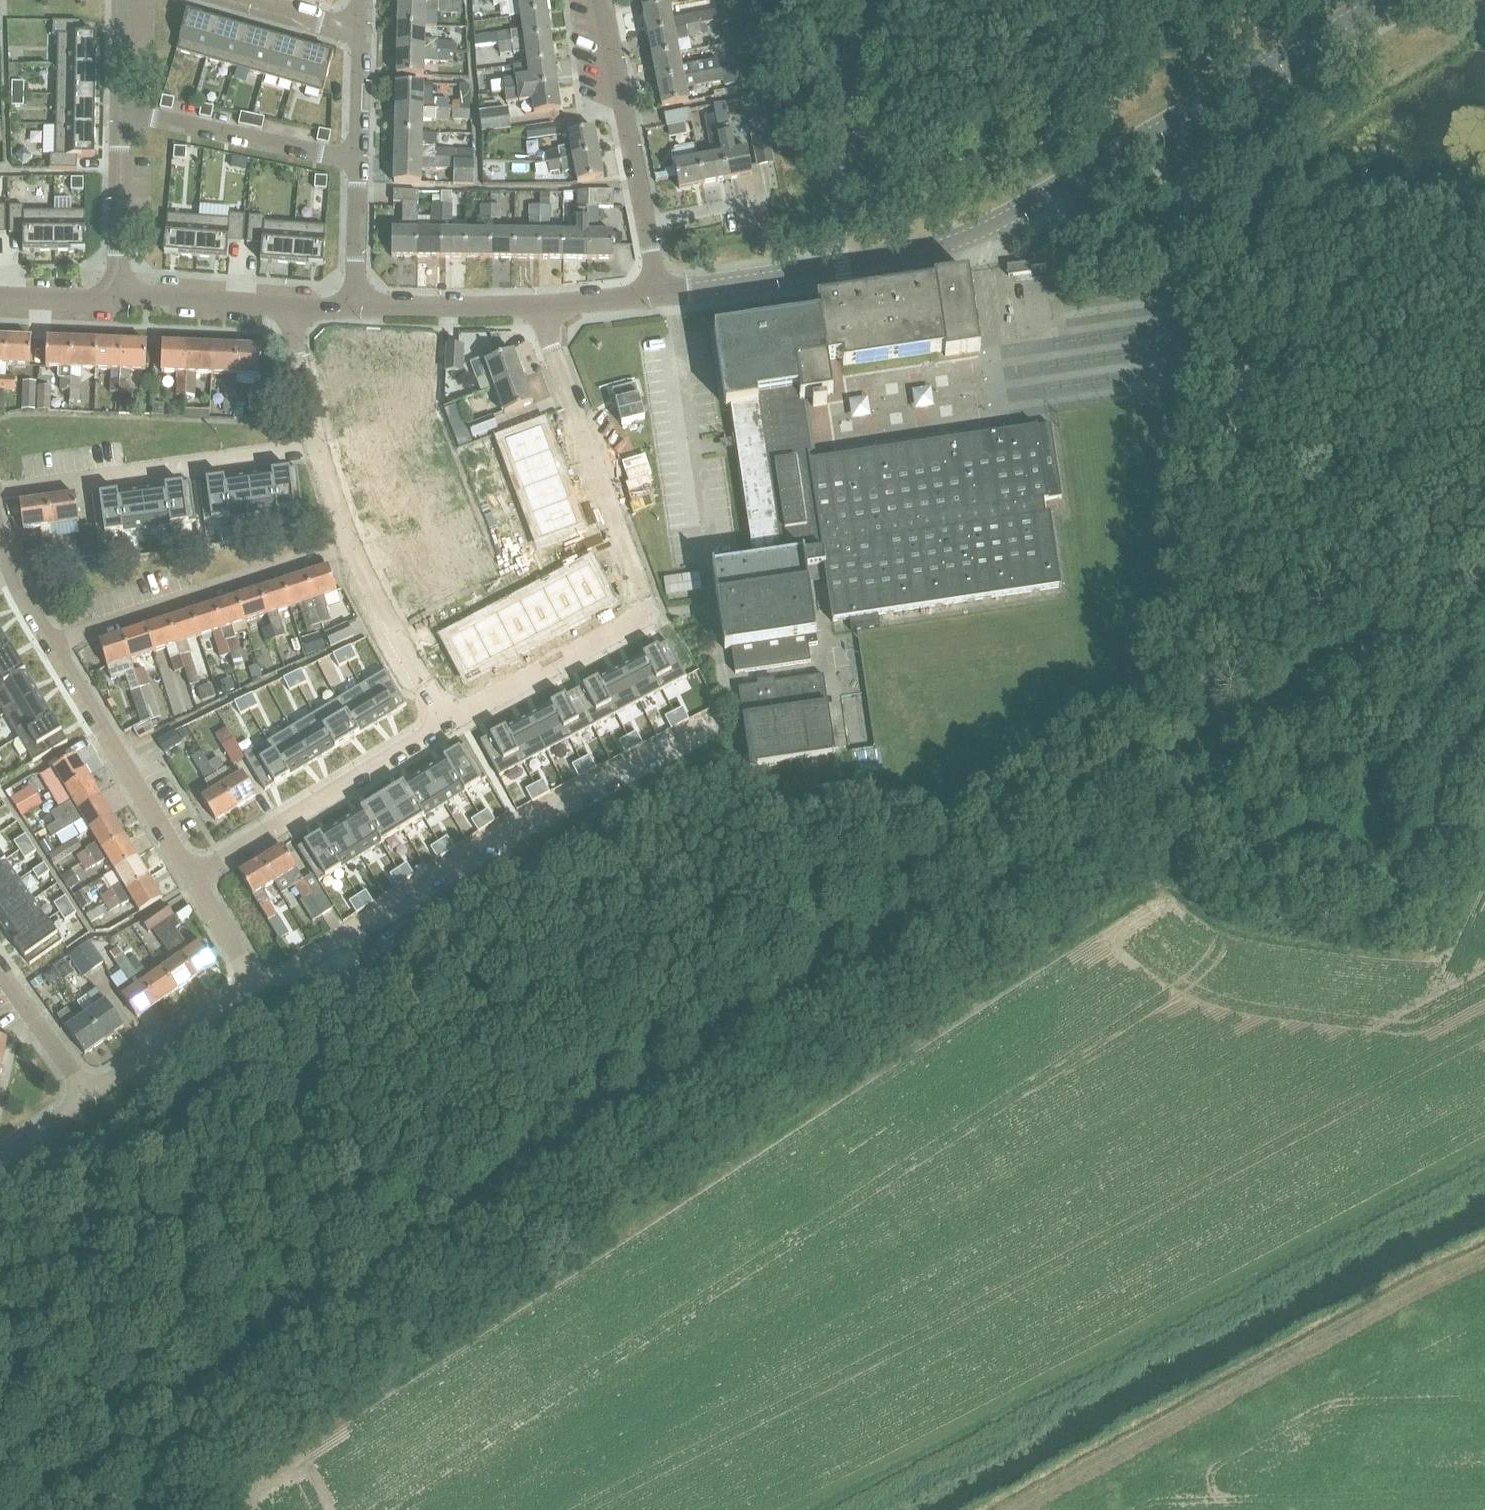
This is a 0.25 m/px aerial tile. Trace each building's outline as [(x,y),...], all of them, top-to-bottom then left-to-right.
[(521,18),(548,14),(546,0),(519,0),(521,18)] [(643,13),(669,7),(668,0),(641,0),(643,13)] [(399,3),(399,28),(425,29),(426,13),(462,15),(463,5),(438,5),(426,4),(399,3)] [(672,20),(669,7),(643,13),(648,37),(674,32),(688,29),(707,25),(724,22),(722,10),(672,20)] [(211,44),(217,22),(188,13),(182,36),(177,51),(206,60),(211,44)] [(523,32),(512,33),(514,45),(551,40),(548,14),(521,18),(523,32)] [(97,67),(97,36),(80,35),(80,22),(53,22),(53,36),(58,36),(57,66),(97,67)] [(236,68),(246,30),(217,22),(211,44),(206,60),(236,68)] [(707,25),(688,29),(690,38),(709,34),(707,25)] [(425,29),(399,28),(398,52),(451,54),(452,41),(425,41),(425,29)] [(688,29),(674,32),(676,43),(690,40),(690,38),(688,29)] [(265,76),(276,39),(246,30),(236,68),(265,76)] [(674,32),(648,37),(652,60),(678,55),(676,43),(674,32)] [(512,33),(497,35),(498,47),(514,45),(512,33)] [(475,37),(476,48),(493,46),(492,35),(475,37)] [(294,85),(305,47),(276,39),(265,76),(294,85)] [(551,40),(514,45),(515,55),(526,53),(528,67),(554,63),(551,40)] [(512,45),(500,47),(501,55),(513,53),(512,45)] [(328,78),(334,56),(305,47),(294,85),(323,93),(328,78)] [(451,54),(398,52),(397,78),(424,79),(424,63),(451,64),(451,54)] [(678,55),(652,60),(657,85),(732,69),(730,59),(681,68),(678,55)] [(528,67),(516,69),(517,79),(519,93),(531,92),(557,88),(554,63),(528,67)] [(96,96),(97,67),(57,66),(57,96),(96,96)] [(732,69),(657,85),(661,108),(688,103),(685,89),(697,87),(697,86),(710,83),(710,84),(723,82),(724,87),(735,85),(732,69)] [(517,79),(504,80),(505,94),(506,95),(519,93),(517,79)] [(24,95),(25,83),(13,83),(12,95),(24,95)] [(397,86),(397,110),(450,112),(450,100),(424,100),(424,86),(397,86)] [(460,86),(459,112),(471,112),(471,86),(460,86)] [(531,92),(519,93),(520,103),(520,105),(533,103),(534,116),(561,112),(557,88),(531,92)] [(519,93),(506,95),(507,105),(520,103),(519,93)] [(24,95),(12,95),(12,106),(24,107),(24,95)] [(95,126),(96,96),(57,96),(56,126),(95,126)] [(172,111),(175,99),(163,97),(161,109),(172,111)] [(715,115),(727,180),(752,175),(747,149),(733,152),(727,121),(724,104),(713,106),(715,115)] [(212,120),(214,108),(202,105),(200,117),(212,120)] [(397,110),(396,135),(422,136),(423,122),(437,123),(437,121),(449,121),(450,112),(397,110)] [(666,127),(691,123),(689,110),(664,115),(666,127)] [(509,111),(480,114),(483,135),(512,131),(509,111)] [(471,121),(471,112),(459,112),(455,112),(454,121),(471,121)] [(251,128),(253,116),(241,114),(239,125),(251,128)] [(712,156),(699,159),(704,185),(727,180),(715,115),(705,117),(712,156)] [(263,130),(265,118),(253,116),(251,128),(263,130)] [(556,124),(527,128),(529,141),(558,137),(556,124)] [(95,157),(95,126),(56,126),(56,156),(50,156),(50,169),(77,170),(78,157),(95,157)] [(330,143),(332,133),(319,130),(317,142),(330,144),(330,143)] [(571,147),(559,150),(559,151),(562,162),(573,160),(599,155),(595,130),(568,135),(571,147)] [(774,163),(768,132),(752,135),(759,167),(774,163)] [(396,135),(395,159),(448,161),(455,161),(455,149),(422,149),(422,136),(396,135)] [(696,145),(671,150),(674,164),(675,168),(677,177),(679,190),(704,185),(699,159),(696,145)] [(186,149),(175,149),(175,160),(186,161),(186,149)] [(559,151),(547,153),(549,163),(549,165),(562,162),(559,151)] [(573,160),(562,162),(564,172),(564,174),(575,172),(578,184),(604,179),(599,155),(573,160)] [(448,161),(395,159),(394,184),(421,185),(421,171),(434,171),(435,170),(448,171),(448,161)] [(476,162),(455,161),(454,185),(475,186),(476,162)] [(562,162),(549,165),(551,174),(564,172),(562,162)] [(543,164),(535,166),(537,176),(550,174),(548,163),(543,164)] [(666,173),(657,175),(658,181),(677,177),(675,168),(666,170),(666,173)] [(327,189),(327,178),(315,178),(315,189),(327,189)] [(73,180),(73,193),(85,193),(85,180),(73,180)] [(588,220),(588,208),(588,191),(578,191),(578,220),(588,220)] [(588,191),(588,208),(600,208),(614,209),(615,192),(588,191)] [(419,194),(395,192),(394,205),(403,205),(403,232),(392,232),(392,259),(417,259),(418,218),(419,194)] [(540,194),(540,207),(551,208),(551,195),(540,194)] [(60,195),(59,209),(77,210),(77,196),(60,195)] [(442,196),(433,196),(433,206),(442,206),(442,196)] [(442,206),(442,218),(442,220),(453,220),(453,206),(442,206)] [(55,251),(55,212),(24,212),(24,207),(10,207),(10,234),(23,234),(24,251),(55,251)] [(491,207),(490,221),(501,221),(502,208),(491,207)] [(540,207),(539,207),(539,221),(539,260),(563,260),(564,234),(550,234),(550,221),(551,208),(540,207)] [(600,208),(588,208),(588,220),(588,234),(587,261),(613,261),(613,234),(599,234),(600,208)] [(86,212),(55,212),(55,251),(86,251),(86,212)] [(196,257),(199,218),(168,215),(165,255),(196,257)] [(229,220),(199,218),(196,257),(227,259),(229,242),(244,243),(246,216),(230,215),(229,220)] [(292,264),(295,225),(265,223),(266,217),(250,216),(247,243),(262,245),(261,262),(292,264)] [(418,218),(417,259),(441,259),(441,232),(442,220),(442,218),(432,218),(418,218)] [(530,233),(515,233),(514,260),(539,260),(539,221),(530,220),(530,233)] [(564,234),(563,260),(587,261),(588,234),(588,220),(578,220),(578,234),(564,234)] [(479,233),(466,233),(466,259),(490,260),(490,233),(490,221),(480,221),(479,221),(479,233)] [(327,227),(295,225),(292,264),(324,266),(327,227)] [(441,232),(441,259),(466,259),(466,233),(441,232)] [(490,233),(490,260),(514,260),(515,233),(490,233)] [(1032,274),(1031,268),(1047,266),(1046,261),(1007,266),(1009,277),(1032,274)] [(981,351),(974,306),(971,307),(972,312),(970,312),(966,284),(937,288),(937,283),(818,300),(819,307),(820,308),(821,308),(822,314),(819,314),(715,330),(726,407),(734,406),(734,408),(756,558),(756,560),(714,566),(713,566),(725,650),(732,649),(733,657),(736,674),(811,664),(809,647),(818,646),(807,569),(825,567),(833,623),(834,623),(834,622),(850,620),(852,632),(880,627),(878,615),(1060,588),(1060,589),(1061,589),(1050,514),(1046,515),(1045,501),(1062,499),(1051,425),(1036,428),(810,461),(801,399),(813,397),(814,403),(813,403),(813,407),(827,405),(827,401),(826,401),(825,396),(833,395),(828,360),(843,358),(844,367),(945,352),(946,357),(981,351)] [(6,378),(7,365),(8,337),(0,337),(0,377),(6,378)] [(8,337),(7,365),(31,366),(32,338),(8,337)] [(48,339),(47,368),(60,368),(60,379),(62,379),(71,380),(72,369),(73,340),(48,339)] [(73,340),(72,369),(81,369),(96,370),(97,341),(94,341),(73,340)] [(332,340),(330,380),(357,381),(359,341),(332,340)] [(97,341),(96,370),(121,371),(122,342),(101,341),(97,341)] [(359,341),(357,381),(383,382),(385,342),(359,341)] [(121,371),(121,383),(130,384),(130,371),(146,372),(147,343),(122,342),(121,371)] [(385,342),(383,382),(410,384),(412,344),(385,342)] [(186,396),(188,345),(163,344),(162,373),(177,373),(176,396),(186,396)] [(412,344),(410,384),(437,385),(439,345),(412,344)] [(213,346),(188,345),(186,396),(195,397),(196,374),(211,375),(213,346)] [(237,347),(213,346),(211,375),(227,375),(226,398),(235,399),(237,347)] [(459,372),(461,346),(449,346),(448,372),(459,372)] [(235,399),(235,404),(245,404),(246,376),(262,377),(263,349),(262,348),(259,348),(237,347),(236,376),(235,399)] [(491,377),(477,381),(482,394),(495,389),(524,378),(514,352),(485,363),(491,377)] [(6,378),(6,392),(15,392),(15,378),(6,378)] [(524,378),(495,389),(505,415),(534,404),(524,378)] [(62,379),(61,392),(71,392),(71,380),(62,379)] [(71,392),(70,403),(79,403),(81,380),(71,380),(71,392)] [(36,384),(23,383),(22,410),(36,411),(36,384)] [(111,383),(111,393),(120,393),(121,383),(111,383)] [(121,383),(120,393),(129,394),(130,384),(121,383)] [(935,385),(915,388),(918,408),(937,406),(935,385)] [(52,388),(38,388),(37,411),(51,411),(52,388)] [(130,412),(131,395),(120,394),(119,412),(130,412)] [(851,398),(855,418),(875,414),(870,394),(851,398)] [(398,411),(407,412),(408,398),(398,397),(398,398),(398,409),(398,411)] [(408,398),(407,412),(417,412),(418,398),(408,398)] [(233,413),(233,400),(224,400),(224,412),(233,413)] [(235,404),(235,417),(243,418),(244,416),(245,416),(246,410),(246,404),(245,404),(235,404)] [(153,405),(152,415),(163,415),(163,405),(153,405)] [(365,410),(356,413),(361,426),(370,422),(368,416),(365,410)] [(356,413),(346,417),(349,424),(352,430),(361,426),(356,413)] [(494,417),(468,427),(473,439),(498,429),(494,417)] [(393,421),(356,437),(366,462),(403,447),(393,421)] [(438,421),(425,427),(429,436),(442,430),(440,427),(438,421)] [(542,427),(504,441),(514,466),(551,452),(542,427)] [(468,430),(455,435),(459,447),(473,442),(468,430)] [(448,446),(435,451),(439,461),(452,455),(448,446)] [(403,447),(366,462),(376,486),(413,471),(403,447)] [(551,452),(514,466),(523,491),(561,477),(551,452)] [(452,455),(439,461),(442,470),(455,465),(452,455)] [(298,469),(273,472),(278,512),(288,510),(303,508),(301,491),(298,469)] [(480,469),(467,474),(470,483),(483,478),(480,469)] [(413,471),(376,486),(386,510),(423,495),(413,471)] [(273,472),(248,476),(252,500),(253,510),(254,515),(278,512),(273,472)] [(247,476),(224,479),(227,503),(230,518),(254,515),(253,510),(252,500),(248,476),(247,476)] [(561,477),(523,491),(532,515),(570,501),(561,477)] [(483,478),(470,483),(474,493),(487,488),(483,478)] [(224,479),(199,482),(202,500),(202,507),(204,517),(205,522),(219,520),(230,518),(227,503),(224,479)] [(167,486),(166,487),(171,526),(178,525),(197,523),(193,498),(191,483),(167,486)] [(166,487),(142,490),(147,530),(171,526),(166,487)] [(126,492),(118,493),(123,533),(147,530),(142,490),(126,492)] [(118,493),(93,497),(95,514),(98,536),(123,533),(118,493)] [(423,495),(386,510),(396,535),(433,519),(423,495)] [(467,495),(454,500),(457,509),(470,504),(467,495)] [(76,496),(48,500),(52,527),(80,523),(76,496)] [(52,527),(48,500),(20,504),(24,531),(40,528),(46,565),(66,562),(64,551),(55,553),(53,538),(52,527)] [(570,501),(532,515),(542,541),(579,527),(570,501)] [(470,504),(457,509),(461,519),(474,514),(470,504)] [(498,516),(485,521),(488,531),(501,526),(498,516)] [(433,519),(396,535),(406,559),(443,544),(433,519)] [(289,522),(279,523),(281,537),(291,535),(289,522)] [(279,523),(269,524),(271,538),(281,537),(279,523)] [(95,549),(93,532),(92,526),(79,528),(83,560),(97,558),(95,549)] [(501,526),(488,531),(492,540),(505,535),(501,526)] [(241,529),(231,530),(233,544),(243,542),(241,529)] [(231,530),(221,531),(223,545),(233,544),(231,530)] [(55,553),(64,551),(62,537),(53,538),(55,553)] [(183,537),(173,538),(175,552),(185,551),(183,537)] [(173,538),(163,540),(165,553),(175,552),(173,538)] [(135,544),(125,545),(127,559),(137,558),(135,544)] [(443,544),(406,559),(416,583),(453,568),(443,544)] [(486,544),(473,549),(477,558),(490,553),(486,544)] [(125,545),(115,547),(117,560),(127,559),(125,545)] [(561,548),(552,553),(559,565),(568,561),(561,548)] [(490,553),(477,558),(480,568),(493,563),(490,553)] [(552,553),(543,558),(550,570),(559,565),(552,553)] [(590,566),(566,578),(585,614),(609,601),(590,566)] [(329,567),(305,575),(322,625),(330,622),(331,622),(328,610),(328,609),(324,597),(337,593),(329,567)] [(453,568),(416,583),(426,608),(463,593),(453,568)] [(668,574),(671,595),(706,591),(703,570),(668,574)] [(515,573),(506,577),(513,590),(521,585),(515,573)] [(305,575),(283,582),(291,608),(299,605),(308,635),(323,630),(322,625),(305,575)] [(506,577),(498,582),(504,594),(513,590),(506,577)] [(566,578),(543,590),(562,626),(585,614),(566,578)] [(291,608),(283,582),(260,590),(268,615),(272,627),(276,640),(285,637),(277,612),(291,608)] [(268,615),(260,590),(237,597),(245,622),(268,615)] [(543,590),(520,603),(538,638),(562,626),(543,590)] [(237,597),(214,605),(222,630),(230,655),(235,671),(245,667),(235,635),(232,627),(245,622),(237,597)] [(469,597),(461,601),(467,614),(476,609),(475,607),(469,597)] [(461,601),(452,606),(458,618),(467,614),(461,601)] [(520,603),(497,615),(515,650),(538,638),(520,603)] [(214,605),(191,612),(200,637),(211,633),(220,659),(230,655),(214,605)] [(200,637),(191,612),(168,620),(185,670),(190,687),(200,683),(186,641),(200,637)] [(497,615),(473,627),(492,662),(515,650),(497,615)] [(145,627),(154,652),(166,648),(174,673),(185,670),(168,620),(145,627)] [(326,635),(331,648),(353,637),(348,625),(333,632),(326,635)] [(154,652),(145,627),(123,634),(131,660),(154,652)] [(276,640),(272,627),(261,630),(265,644),(276,640)] [(473,627),(449,640),(468,675),(492,662),(473,627)] [(11,648),(0,629),(0,655),(11,648)] [(130,692),(140,688),(135,671),(131,660),(123,634),(99,642),(100,643),(107,667),(112,681),(124,676),(130,692)] [(320,635),(302,640),(307,656),(324,650),(320,635)] [(665,644),(644,655),(663,691),(675,684),(687,678),(678,661),(668,642),(665,644)] [(351,646),(342,651),(348,663),(357,659),(351,646)] [(0,655),(0,687),(26,672),(11,648),(0,655)] [(342,651),(333,655),(339,668),(348,663),(342,651)] [(642,656),(621,667),(640,703),(646,699),(663,691),(644,655),(642,656)] [(262,679),(258,666),(249,668),(254,682),(262,679)] [(619,668),(598,680),(616,715),(629,709),(637,704),(640,703),(621,667),(619,668)] [(135,671),(140,688),(149,684),(144,668),(135,671)] [(302,670),(293,675),(299,687),(308,683),(302,670)] [(0,687),(0,707),(5,716),(39,695),(26,672),(0,687)] [(366,684),(362,686),(383,720),(407,706),(406,705),(402,698),(398,691),(391,681),(387,674),(386,672),(366,684)] [(293,675),(284,679),(290,692),(299,687),(293,675)] [(835,754),(824,676),(739,688),(749,766),(835,754)] [(596,680),(575,692),(593,727),(594,727),(616,715),(598,680),(596,680)] [(221,696),(235,691),(231,681),(217,685),(221,696)] [(202,702),(216,697),(212,686),(199,691),(202,702)] [(362,686),(339,700),(359,735),(362,733),(383,720),(362,686)] [(573,692),(551,704),(570,740),(593,727),(575,692),(573,692)] [(253,694),(244,699),(250,711),(259,707),(254,696),(253,694)] [(39,695),(5,716),(19,739),(53,718),(39,695)] [(244,699),(235,703),(237,708),(241,715),(250,711),(244,699)] [(339,700),(315,714),(336,749),(359,735),(339,700)] [(550,705),(528,717),(547,752),(564,743),(570,740),(551,704),(550,705)] [(683,708),(674,713),(681,725),(689,721),(683,708)] [(674,713),(665,718),(672,730),(681,725),(674,713)] [(315,714),(292,728),(313,763),(323,757),(336,749),(315,714)] [(510,726),(505,729),(524,764),(547,752),(528,717),(527,717),(510,726)] [(53,718),(19,739),(34,763),(68,742),(53,718)] [(150,720),(133,727),(138,740),(154,732),(150,720)] [(181,740),(190,735),(185,727),(176,731),(181,740)] [(292,728),(269,742),(274,752),(289,777),(312,763),(313,763),(292,728)] [(504,729),(481,742),(486,752),(500,777),(510,771),(524,764),(505,729),(504,729)] [(158,741),(160,744),(167,755),(182,745),(179,741),(177,736),(174,732),(158,741)] [(637,733),(628,737),(634,749),(643,745),(637,733)] [(628,737),(619,742),(625,754),(634,749),(628,737)] [(245,757),(237,744),(235,741),(222,748),(233,767),(246,760),(245,757)] [(251,753),(245,757),(246,760),(250,766),(255,773),(266,791),(289,777),(274,752),(269,742),(251,753)] [(466,745),(445,758),(466,793),(466,792),(474,787),(487,779),(477,763),(466,745)] [(881,749),(857,748),(857,768),(881,769),(881,749)] [(236,809),(209,763),(202,753),(192,760),(206,784),(211,793),(202,798),(216,821),(236,809)] [(65,791),(89,776),(76,756),(52,770),(65,791)] [(590,756),(581,761),(588,773),(596,769),(590,756)] [(209,763),(236,809),(258,796),(244,773),(232,780),(226,771),(218,758),(209,763)] [(445,758),(424,771),(445,805),(466,793),(445,758)] [(581,761),(572,766),(579,778),(588,773),(581,761)] [(422,773),(403,784),(424,818),(425,818),(445,805),(424,771),(422,773)] [(89,776),(65,791),(72,802),(50,815),(56,824),(100,796),(89,776)] [(544,781),(535,786),(541,798),(550,793),(544,781)] [(403,784),(382,797),(403,831),(424,818),(403,784)] [(535,786),(526,790),(533,803),(541,798),(535,786)] [(24,791),(11,799),(22,817),(35,809),(24,791)] [(56,824),(46,830),(48,834),(52,840),(74,826),(80,837),(90,831),(113,817),(103,800),(100,796),(94,800),(56,824)] [(373,802),(361,810),(383,844),(392,838),(403,831),(382,797),(373,802)] [(361,810),(341,823),(362,857),(382,844),(383,844),(361,810)] [(488,810),(480,816),(487,827),(496,822),(488,810)] [(480,816),(471,821),(479,833),(487,827),(480,816)] [(45,821),(49,828),(55,824),(51,817),(45,821)] [(113,817),(90,831),(97,842),(88,847),(89,848),(79,854),(83,862),(125,837),(113,817)] [(322,834),(320,835),(341,869),(349,865),(362,857),(341,823),(322,834)] [(67,835),(59,840),(63,847),(71,842),(67,835)] [(320,835),(298,849),(306,861),(319,883),(332,875),(341,869),(320,835)] [(26,836),(14,844),(20,852),(32,844),(26,836)] [(137,858),(125,837),(83,862),(88,871),(99,864),(99,865),(107,860),(115,872),(137,858)] [(448,837),(439,843),(447,854),(455,849),(448,837)] [(83,846),(79,838),(71,842),(63,847),(51,854),(56,862),(83,846)] [(48,840),(40,845),(47,855),(54,850),(48,840)] [(439,843),(431,849),(438,860),(447,854),(439,843)] [(32,844),(20,852),(25,860),(37,853),(32,844)] [(283,847),(261,861),(275,883),(286,876),(292,885),(294,885),(302,899),(301,900),(313,919),(323,913),(332,907),(320,888),(312,874),(303,879),(297,869),(283,847)] [(137,858),(115,872),(122,884),(114,889),(103,896),(108,904),(149,879),(137,858)] [(412,864),(418,873),(424,870),(418,860),(412,864)] [(275,883),(261,861),(240,874),(254,896),(280,940),(291,933),(279,914),(270,899),(264,890),(275,883)] [(0,866),(0,896),(20,882),(6,862),(0,866)] [(407,864),(399,870),(406,881),(415,876),(407,864)] [(44,865),(33,873),(39,881),(50,873),(44,865)] [(81,880),(74,868),(63,875),(70,887),(81,880)] [(399,870),(390,875),(398,887),(406,881),(399,870)] [(162,900),(149,879),(108,904),(112,911),(123,904),(131,899),(140,914),(158,903),(162,900)] [(0,896),(0,923),(1,925),(34,902),(20,882),(0,896)] [(84,890),(74,896),(82,909),(91,903),(84,890)] [(366,892),(358,897),(365,909),(374,903),(366,892)] [(66,897),(54,905),(60,913),(72,906),(66,897)] [(358,897),(349,902),(357,914),(365,909),(358,897)] [(34,902),(1,925),(15,945),(48,922),(34,902)] [(154,930),(174,916),(166,904),(139,920),(148,933),(154,930)] [(72,906),(60,913),(65,922),(77,914),(72,906)] [(107,913),(103,907),(90,915),(94,921),(107,913)] [(174,916),(154,930),(161,940),(169,935),(197,977),(217,963),(202,942),(191,950),(177,930),(181,927),(174,916)] [(48,922),(15,945),(30,966),(63,942),(48,922)] [(73,931),(62,940),(69,949),(80,940),(73,931)] [(177,990),(197,977),(169,935),(161,940),(175,961),(162,970),(177,990)] [(90,941),(78,949),(93,970),(105,961),(90,941)] [(136,974),(127,961),(116,947),(109,952),(129,981),(117,989),(123,997),(137,1018),(158,1004),(136,974)] [(93,970),(78,949),(69,956),(83,977),(93,970)] [(134,956),(127,961),(136,974),(144,969),(142,967),(134,956)] [(104,964),(93,975),(104,986),(115,975),(104,964)] [(68,965),(59,971),(64,980),(74,973),(68,965)] [(144,969),(136,974),(143,983),(158,1004),(177,990),(162,970),(150,978),(144,969)] [(53,970),(44,976),(51,985),(59,979),(53,970)] [(40,978),(31,983),(35,989),(44,984),(40,978)] [(87,1015),(105,1041),(124,1028),(98,989),(88,996),(96,1009),(87,1015)] [(105,1041),(87,1015),(77,1022),(68,1010),(58,1016),(85,1055),(105,1041)]
